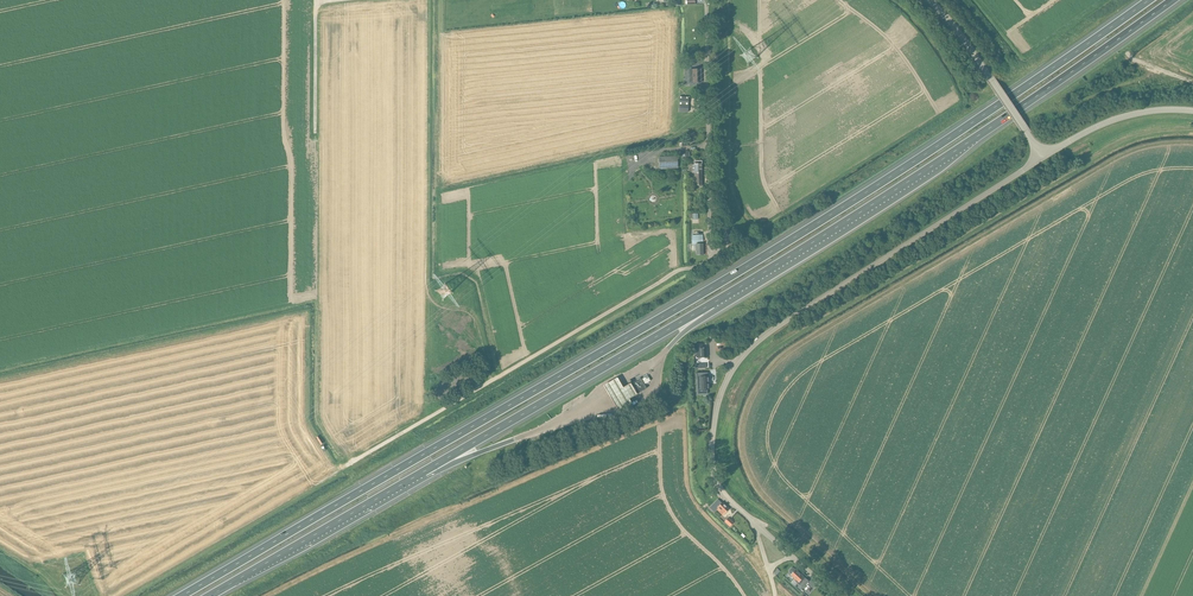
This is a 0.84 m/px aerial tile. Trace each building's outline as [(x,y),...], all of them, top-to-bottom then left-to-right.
[(689,83),(701,82),(700,69),(689,70),(689,83)] [(678,112),(688,112),(689,97),(689,96),(679,96),(678,112)] [(678,156),(659,157),(659,169),(678,168),(678,156)] [(694,172),(702,172),(702,164),(701,164),(701,161),(694,161),(694,164),(691,164),(691,172),(694,172)] [(703,255),(703,235),(692,235),(692,245),(692,251),(696,251),(696,255),(703,255)] [(703,348),(702,344),(695,344),(696,357),(707,357),(706,347),(703,348)] [(704,377),(704,373),(696,373),(696,377),(700,377),(700,389),(709,389),(709,376),(704,377)] [(627,399),(647,388),(641,378),(621,389),(627,399)] [(627,399),(621,389),(617,381),(615,379),(602,386),(604,389),(617,411),(621,417),(634,410),(630,403),(627,399)] [(729,509),(719,499),(714,505),(711,502),(708,506),(713,511),(716,509),(723,516),(729,509)] [(795,570),(794,568),(791,568),(789,570),(789,573),(791,574),(791,575),(799,582),(798,583),(800,585),(803,588),(809,581),(805,577),(804,577),(796,569),(795,570)]
